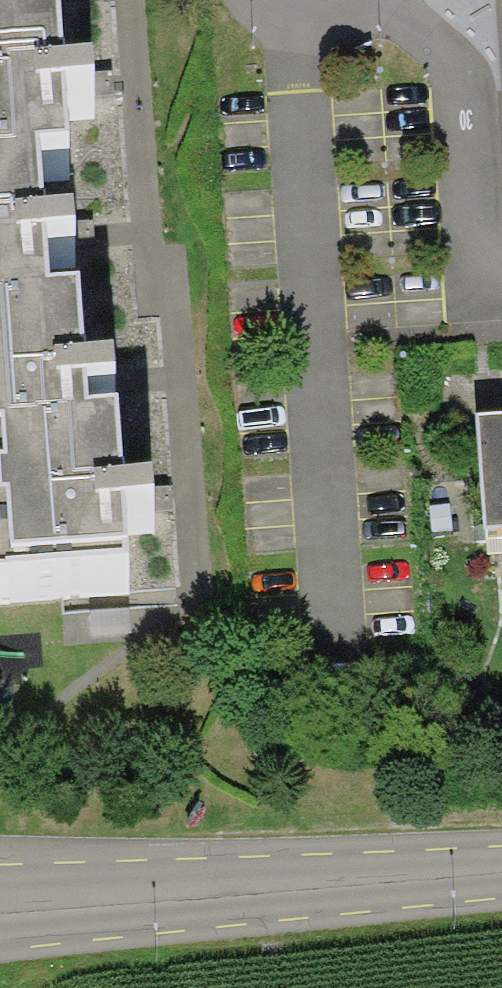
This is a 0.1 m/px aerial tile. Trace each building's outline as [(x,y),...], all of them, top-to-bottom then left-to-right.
[(120,551),(118,534),(125,533),(122,486),(150,484),(149,474),(149,463),(122,465),(117,395),(89,397),(86,364),(114,362),(113,352),(112,341),(84,343),(79,274),(46,276),(42,220),(74,218),(73,208),(72,194),(42,196),(38,132),(65,130),(61,69),(95,67),(94,58),(93,44),(64,46),(61,0),(0,0),(0,559),(120,551)] [(492,413),(477,414),(486,529),(501,528),(501,412),(492,413)]
